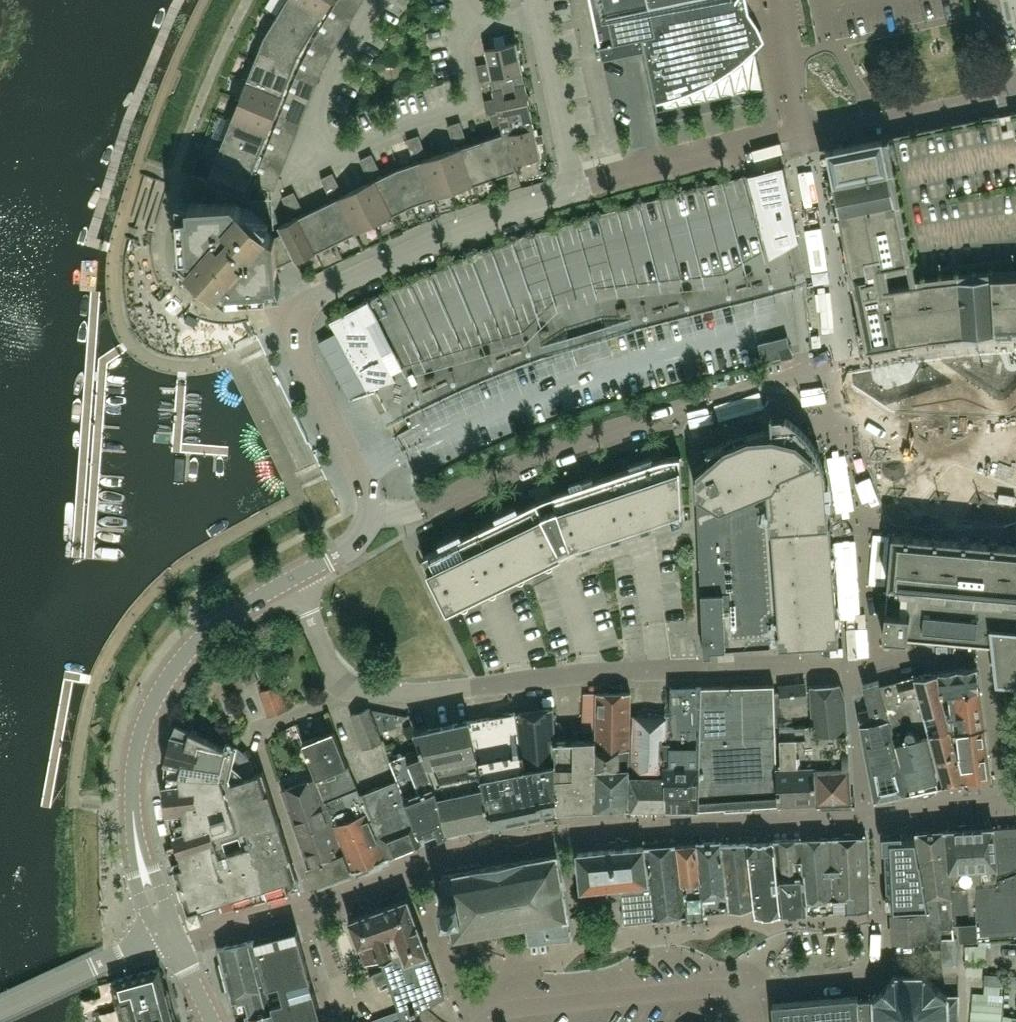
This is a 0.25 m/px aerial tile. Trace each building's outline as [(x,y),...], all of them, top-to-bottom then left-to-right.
[(321,17),(292,0),(287,0),(277,16),(310,36),(321,17)] [(321,17),(332,0),(292,0),(321,17)] [(603,60),(645,51),(658,110),(659,110),(658,103),(666,103),(678,97),(692,92),(705,86),(718,79),(731,71),(745,60),(741,42),(742,41),(743,42),(744,44),(745,44),(746,45),(747,45),(748,45),(750,45),(751,45),(752,44),(753,43),(753,42),(754,41),(754,39),(756,39),(748,0),(590,0),(603,60)] [(348,26),(329,14),(322,25),(341,37),(348,26)] [(277,16),(264,37),(299,54),(310,36),(277,16)] [(291,74),(299,54),(264,37),(255,60),(291,74)] [(480,81),(491,79),(491,78),(523,72),(517,42),(485,49),(488,62),(476,65),(480,81)] [(328,61),(308,51),(302,63),(322,73),(328,61)] [(255,60),(247,80),(283,94),(291,74),(255,60)] [(523,72),(491,78),(491,79),(495,98),(484,100),(486,109),(528,100),(523,72)] [(275,114),(283,94),(247,80),(239,100),(275,114)] [(310,98),(290,90),(285,102),(306,110),(310,98)] [(267,135),(275,114),(239,100),(231,120),(267,135)] [(502,128),(503,133),(503,135),(534,128),(528,100),(486,109),(486,113),(489,112),(490,115),(495,130),(502,128)] [(1015,111),(1011,112),(1010,112),(1014,132),(1004,135),(1000,114),(999,114),(995,115),(983,117),(983,116),(979,116),(979,118),(951,124),(951,122),(947,123),(948,124),(919,130),(919,129),(916,130),(827,148),(834,182),(840,212),(851,271),(867,347),(901,341),(905,340),(931,336),(963,332),(963,333),(995,330),(1015,329),(1015,111)] [(231,120),(223,140),(259,155),(267,135),(231,120)] [(448,126),(454,144),(466,140),(460,121),(448,126)] [(540,157),(538,145),(545,144),(542,134),(536,135),(534,128),(503,135),(513,163),(514,163),(540,157)] [(274,130),(269,142),(290,150),(294,138),(274,130)] [(513,163),(503,135),(503,133),(483,140),(495,177),(516,170),(514,163),(513,163)] [(419,135),(407,139),(413,158),(425,154),(419,135)] [(251,175),(259,155),(223,140),(215,160),(251,175)] [(474,184),(495,177),(483,140),(462,147),(474,184)] [(442,154),(454,191),(474,184),(462,147),(442,154)] [(371,154),(360,159),(368,177),(380,171),(371,154)] [(433,197),(454,191),(442,154),(421,161),(433,197)] [(209,183),(236,193),(243,196),(251,175),(215,160),(206,182),(209,183)] [(433,197),(421,161),(398,168),(412,204),(433,197)] [(799,241),(797,232),(783,167),(749,176),(770,259),(799,241)] [(392,214),(412,204),(398,168),(375,179),(392,214)] [(274,191),(278,179),(258,170),(253,182),(274,191)] [(332,173),(321,178),(329,196),(341,190),(332,173)] [(356,189),(373,224),(392,214),(375,179),(356,189)] [(189,265),(190,267),(214,287),(215,289),(221,282),(227,282),(228,295),(269,292),(268,280),(278,280),(277,267),(294,259),(281,233),(275,237),(233,200),(236,193),(209,183),(201,202),(190,203),(190,212),(178,213),(181,253),(194,253),(194,259),(189,265)] [(354,233),(373,224),(356,189),(337,198),(354,233)] [(302,209),(293,191),(282,197),(290,215),(302,209)] [(317,208),(334,242),(354,233),(337,198),(317,208)] [(315,252),(334,242),(317,208),(298,217),(315,252)] [(281,233),(294,259),(295,262),(315,252),(298,217),(278,227),(281,233)] [(202,296),(209,299),(214,287),(190,267),(179,272),(183,280),(188,286),(195,292),(202,296)] [(364,327),(369,325),(378,320),(368,301),(354,309),(364,327)] [(394,350),(378,320),(369,325),(364,327),(354,309),(330,321),(367,388),(396,380),(383,355),(394,350)] [(648,355),(661,351),(655,335),(642,339),(648,355)] [(759,347),(764,363),(792,355),(788,339),(759,347)] [(894,378),(894,430),(912,430),(912,378),(894,378)] [(1000,424),(1014,423),(1014,401),(999,401),(1000,424)] [(831,524),(829,524),(826,481),(824,468),(820,456),(815,445),(807,434),(797,424),(786,416),(771,417),(772,427),(767,428),(762,429),(758,430),(753,431),(749,433),(695,454),(704,653),(713,653),(713,651),(779,646),(779,648),(840,643),(831,524)] [(885,447),(884,501),(920,501),(920,462),(905,462),(906,448),(885,447)] [(928,450),(926,507),(964,508),(965,451),(948,451),(928,450)] [(683,513),(681,458),(681,456),(678,456),(666,458),(656,460),(544,497),(422,557),(445,603),(454,598),(457,604),(571,549),(681,512),(681,513),(683,513)] [(1005,480),(992,480),(993,460),(974,460),(972,503),(992,503),(992,511),(1004,512),(1005,480)] [(870,522),(856,523),(857,544),(870,544),(870,522)] [(893,533),(883,637),(993,647),(998,682),(1015,684),(1015,544),(893,533)] [(941,696),(960,694),(979,692),(976,668),(938,672),(938,673),(941,696)] [(938,673),(915,680),(914,680),(943,787),(965,781),(957,751),(945,703),(944,703),(941,696),(938,673)] [(879,686),(888,718),(895,746),(908,795),(943,787),(943,788),(944,788),(943,787),(914,680),(915,680),(914,676),(880,686),(879,686)] [(858,704),(862,725),(888,718),(879,686),(880,686),(879,681),(863,686),(868,702),(858,704)] [(814,735),(818,803),(818,804),(850,802),(852,794),(848,744),(845,699),(840,683),(811,685),(813,724),(814,735)] [(269,716),(287,710),(278,684),(260,691),(269,716)] [(781,686),(783,703),(807,700),(805,684),(781,686)] [(703,808),(744,806),(776,804),(778,804),(776,763),(774,685),(701,687),(699,809),(703,809),(703,808)] [(667,809),(697,809),(699,809),(701,687),(670,688),(671,715),(670,715),(670,733),(669,757),(667,758),(666,809),(667,809)] [(598,750),(631,751),(632,692),(599,692),(598,740),(598,750)] [(945,703),(957,751),(965,781),(965,782),(990,779),(984,729),(983,729),(979,692),(960,694),(941,696),(944,703),(945,703)] [(807,703),(783,706),(785,718),(808,716),(807,703)] [(364,748),(383,742),(370,708),(351,714),(364,748)] [(557,751),(557,741),(556,741),(553,708),(511,714),(519,766),(557,759),(557,751)] [(470,721),(469,721),(476,751),(481,773),(519,766),(511,714),(470,721)] [(669,757),(670,733),(670,715),(636,716),(632,801),(632,809),(666,809),(667,758),(669,757)] [(909,795),(908,795),(895,746),(888,718),(862,725),(873,787),(875,802),(909,795)] [(476,751),(469,721),(415,732),(420,746),(422,751),(435,783),(458,778),(481,773),(476,751)] [(230,743),(229,747),(177,723),(174,729),(172,735),(170,741),(168,747),(167,754),(166,760),(165,767),(164,773),(164,780),(164,787),(165,793),(165,800),(166,807),(168,813),(169,820),(177,844),(168,847),(188,911),(192,922),(204,919),(201,908),(221,901),(224,909),(270,897),(231,782),(231,780),(256,772),(252,759),(246,752),(239,745),(230,743)] [(776,763),(778,804),(779,804),(818,803),(814,735),(813,724),(780,724),(780,763),(776,763)] [(329,806),(359,794),(335,731),(303,742),(329,806)] [(557,751),(557,759),(557,813),(597,811),(598,777),(598,750),(598,740),(557,741),(557,751)] [(422,751),(420,746),(390,758),(398,779),(360,793),(387,858),(389,857),(421,845),(423,844),(420,835),(427,833),(428,836),(441,832),(442,836),(448,834),(447,825),(446,825),(435,783),(422,751)] [(597,811),(630,809),(631,751),(598,750),(598,777),(597,811)] [(520,821),(546,816),(557,813),(557,759),(519,766),(519,794),(520,821)] [(481,773),(486,799),(492,825),(492,826),(493,826),(520,821),(519,794),(519,766),(481,773)] [(231,780),(231,782),(270,897),(302,889),(264,771),(257,773),(256,772),(231,780)] [(447,825),(448,834),(451,834),(451,833),(457,832),(456,827),(480,822),(481,827),(492,825),(486,799),(481,773),(458,778),(435,783),(446,825),(447,825)] [(316,884),(352,872),(349,864),(314,776),(282,789),(316,884)] [(360,793),(359,794),(329,806),(354,871),(369,865),(369,864),(368,864),(367,860),(371,859),(373,863),(372,863),(373,864),(387,858),(360,793)] [(1000,879),(995,828),(995,826),(946,829),(944,829),(947,858),(946,858),(948,883),(991,880),(1000,879)] [(995,828),(1000,879),(1015,878),(1015,826),(995,828)] [(947,858),(944,829),(916,833),(920,861),(921,861),(929,907),(926,907),(927,919),(939,923),(940,939),(955,938),(954,929),(953,928),(948,883),(946,858),(947,858)] [(914,833),(883,835),(884,853),(885,852),(888,909),(928,907),(914,833)] [(870,913),(868,877),(867,839),(836,840),(839,914),(870,913)] [(801,841),(807,904),(808,916),(839,914),(836,840),(801,841)] [(781,905),(782,916),(808,916),(807,904),(801,841),(795,841),(793,844),(789,844),(788,841),(774,842),(781,905)] [(756,918),(782,916),(781,905),(774,842),(747,843),(755,909),(756,918)] [(722,843),(713,844),(697,844),(705,914),(729,912),(722,843)] [(729,912),(755,909),(747,843),(722,843),(729,912)] [(704,914),(705,914),(697,844),(677,846),(686,916),(687,916),(687,920),(704,918),(704,914)] [(686,916),(677,846),(645,848),(644,848),(647,877),(648,877),(653,920),(654,920),(686,916)] [(622,886),(623,900),(625,921),(624,921),(625,924),(653,920),(648,877),(647,877),(644,848),(617,850),(579,854),(582,890),(596,889),(605,888),(622,886)] [(530,944),(573,940),(569,918),(564,892),(558,856),(483,869),(444,876),(447,898),(441,899),(444,918),(451,917),(454,936),(454,939),(526,926),(530,944)] [(997,935),(1015,934),(1015,878),(1000,879),(991,880),(997,935)] [(953,928),(954,929),(954,924),(962,923),(963,937),(997,935),(991,880),(948,883),(953,928)] [(605,888),(596,889),(597,903),(623,900),(622,886),(605,888)] [(400,965),(417,1012),(445,997),(429,954),(430,954),(409,898),(379,909),(400,965)] [(892,909),(893,914),(894,942),(940,939),(939,923),(927,919),(926,907),(892,909)] [(379,909),(350,920),(366,963),(381,958),(385,968),(370,974),(371,975),(373,974),(377,985),(388,980),(399,1010),(369,1021),(370,1021),(394,1021),(404,1018),(417,1012),(400,965),(379,909)] [(285,980),(294,1009),(298,1021),(322,1021),(323,1020),(315,993),(312,980),(298,929),(277,933),(290,978),(285,980)] [(272,1004),(275,1014),(277,1021),(298,1021),(294,1009),(285,980),(290,978),(277,933),(254,938),(260,960),(261,963),(267,985),(268,989),(272,1004)] [(260,960),(254,938),(219,947),(219,948),(217,948),(224,974),(231,999),(249,994),(268,989),(267,985),(261,963),(260,960)] [(955,938),(941,939),(943,965),(957,964),(955,938)] [(986,963),(987,941),(979,941),(979,946),(965,945),(965,964),(981,964),(981,962),(986,963)] [(160,967),(112,979),(118,1003),(96,1009),(100,1021),(174,1021),(168,1001),(169,1000),(171,1000),(168,988),(166,988),(160,967)] [(1001,985),(1002,975),(985,973),(985,984),(1001,985)] [(867,998),(869,1021),(958,1021),(959,996),(948,995),(944,992),(943,993),(925,977),(926,976),(925,975),(894,976),(893,978),(894,978),(877,997),(877,996),(876,997),(867,998)] [(275,1014),(272,1004),(268,989),(249,994),(231,999),(237,1021),(277,1021),(275,1014)] [(867,998),(859,999),(858,996),(772,1004),(774,1021),(869,1021),(867,998)]
